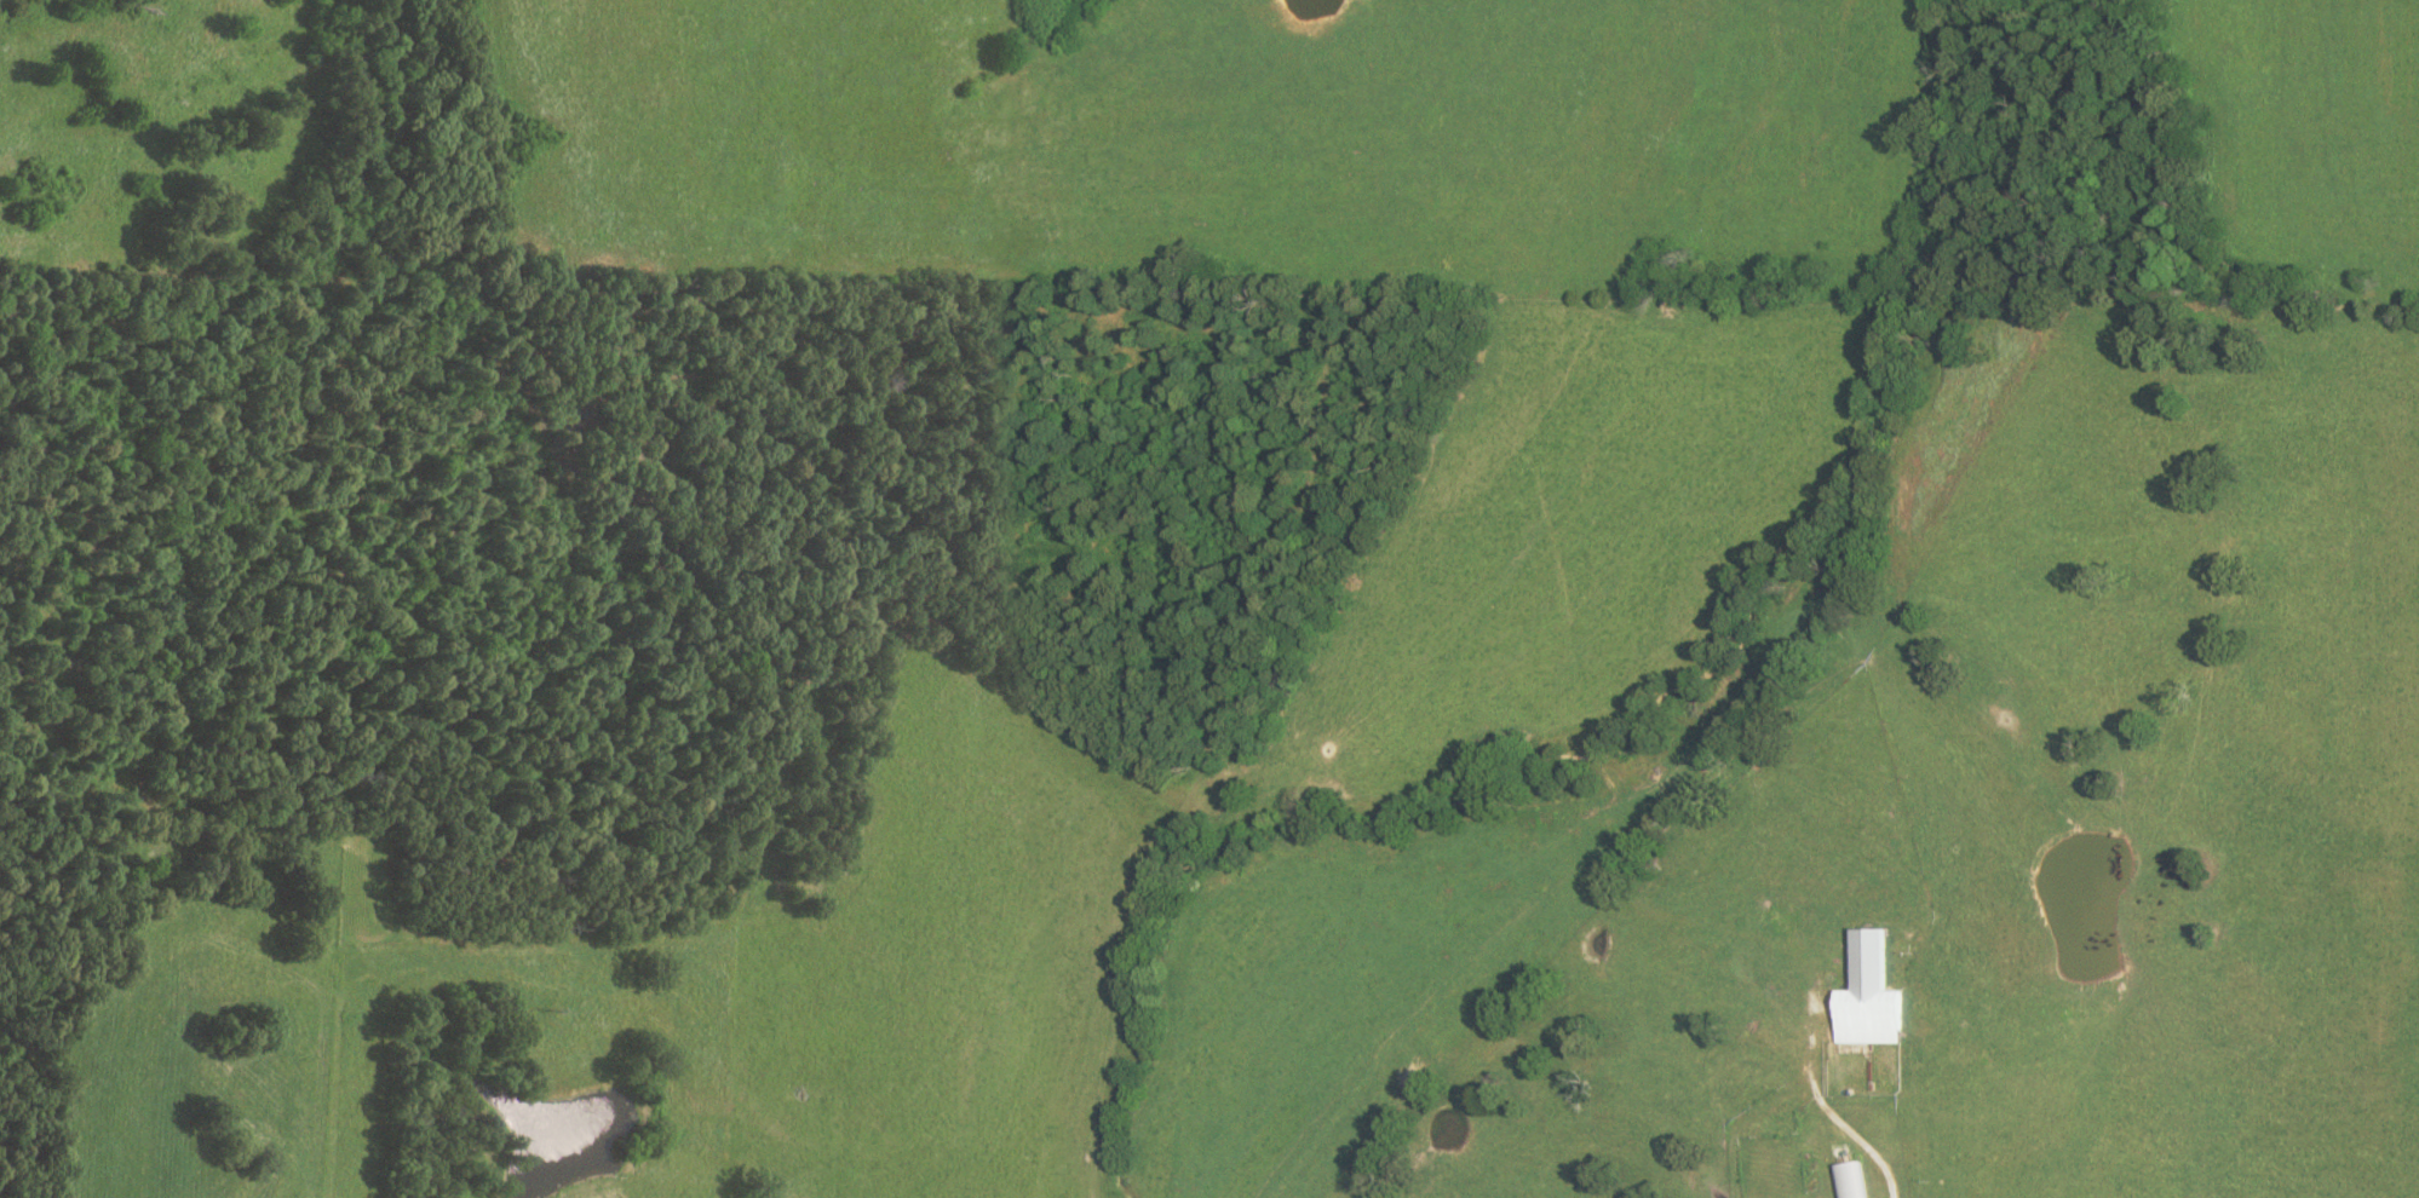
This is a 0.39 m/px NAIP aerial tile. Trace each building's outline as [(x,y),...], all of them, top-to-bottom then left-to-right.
[(1845,992),(1829,992),(1829,1045),(1893,1044),(1892,992),(1877,992),(1876,932),(1844,933),(1845,992)] [(1856,1162),(1829,1167),(1834,1197),(1862,1197),(1856,1162)]
